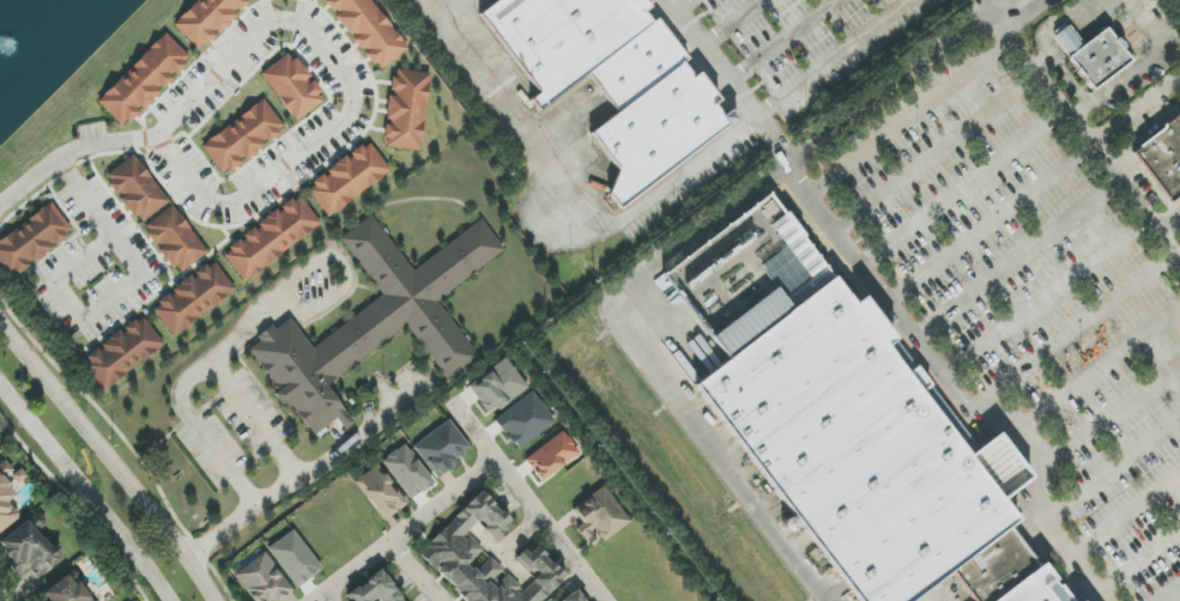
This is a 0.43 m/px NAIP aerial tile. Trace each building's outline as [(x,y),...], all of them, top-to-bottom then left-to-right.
[(173,24),(199,51),(251,0),(198,0),(173,24)] [(372,0),(325,0),(352,37),(361,50),(363,49),(379,71),(408,50),(372,0)] [(477,14),(496,0),(644,0),(648,6),(642,11),(650,22),(654,18),(685,57),(679,62),(691,77),(697,73),(718,99),(712,104),(721,117),(730,110),(737,120),(618,208),(609,195),(616,170),(589,135),(616,115),(587,78),(539,114),(527,99),(537,92),(477,14)] [(1093,89),(1130,60),(1122,50),(1125,48),(1117,37),(1113,40),(1105,29),(1081,48),(1066,29),(1053,38),(1093,89)] [(97,103),(124,128),(191,58),(164,33),(97,103)] [(261,73),(295,122),(325,101),(309,78),(290,52),(261,73)] [(421,151),(429,73),(394,69),(392,94),(388,93),(385,122),(386,122),(384,147),(421,151)] [(221,174),(286,131),(265,101),(201,144),(221,174)] [(1170,202),(1179,195),(1179,122),(1176,117),(1132,152),(1170,202)] [(326,217),(391,174),(371,143),(306,186),(326,217)] [(104,177),(139,224),(169,202),(134,154),(104,177)] [(242,281),(322,226),(301,196),(221,251),(242,281)] [(12,280),(32,265),(31,264),(74,232),(51,202),(0,241),(0,264),(12,280)] [(178,274),(208,253),(173,205),(143,227),(178,274)] [(950,571),(914,600),(861,600),(695,384),(727,359),(712,335),(775,287),(788,306),(813,289),(769,226),(786,214),(853,302),(863,296),(897,338),(888,345),(908,369),(916,363),(930,382),(922,393),(968,454),(997,435),(1030,476),(1004,498),(1019,521),(1009,528),(1035,566),(1043,561),(1072,600),(972,600),(950,571)] [(407,326),(447,382),(479,359),(437,300),(504,251),(482,220),(412,271),(372,215),(340,238),(383,297),(311,348),(289,316),(257,339),(259,341),(247,350),(287,407),(290,404),(314,437),(337,420),(344,430),(355,423),(327,384),(407,326)] [(236,290),(214,261),(194,276),(151,307),(173,337),(236,290)] [(165,347),(144,316),(80,359),(102,390),(165,347)] [(490,417),(528,387),(505,357),(467,387),(490,417)] [(517,450),(555,423),(532,391),(494,419),(517,450)] [(437,479),(461,462),(457,456),(470,448),(449,420),(413,446),(437,479)] [(524,457),(539,481),(580,456),(565,432),(524,457)] [(432,486),(407,444),(383,459),(408,501),(432,486)] [(19,518),(7,503),(16,496),(11,490),(21,482),(4,461),(0,464),(0,533),(19,518)] [(354,483),(385,521),(408,503),(377,464),(354,483)] [(465,600),(541,600),(566,577),(537,547),(529,554),(524,549),(516,558),(536,578),(523,591),(505,573),(490,558),(476,572),(469,564),(482,552),(465,535),(478,522),(496,540),(513,524),(482,492),(419,553),(465,600)] [(61,558),(29,519),(0,542),(0,550),(21,577),(30,570),(37,578),(61,558)] [(298,589),(323,569),(293,530),(267,549),(298,589)] [(294,592),(265,551),(233,573),(253,600),(281,600),(294,592)] [(382,569),(346,594),(351,600),(379,600),(380,600),(405,600),(382,569)] [(44,600),(92,600),(72,572),(39,594),(44,600)] [(577,592),(563,600),(583,600),(577,592)]
